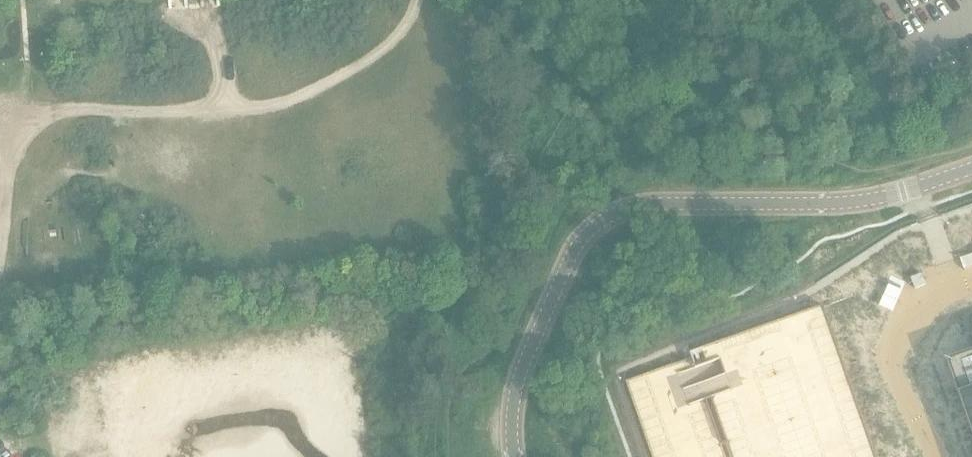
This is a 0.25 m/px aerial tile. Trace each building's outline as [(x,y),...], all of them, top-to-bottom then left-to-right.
[(822,307),(707,348),(692,359),(627,383),(653,456),(875,456),(822,307)] [(951,362),(971,425),(971,355),(951,362)]
